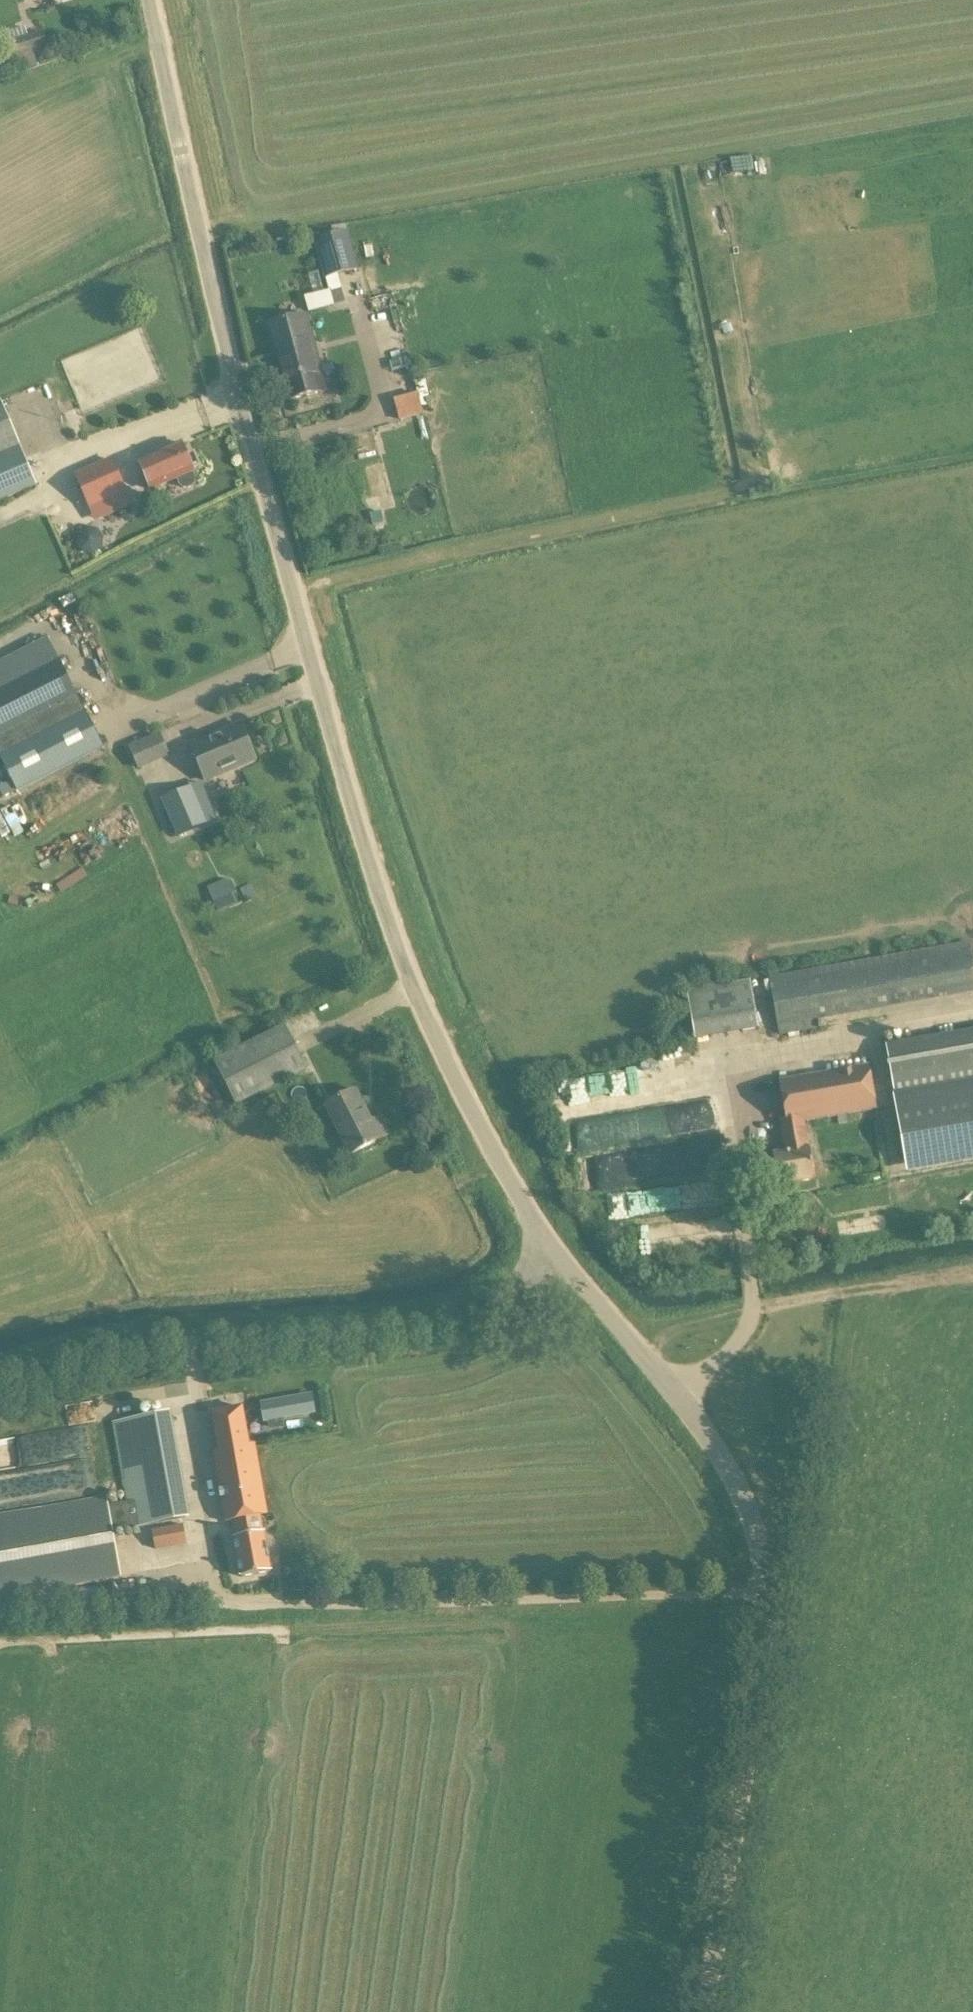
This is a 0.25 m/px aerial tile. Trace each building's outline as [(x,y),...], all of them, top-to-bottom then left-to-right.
[(15,57),(48,47),(43,30),(10,40),(15,57)] [(348,233),(316,242),(326,277),(358,268),(348,233)] [(315,296),(306,299),(310,311),(318,308),(315,296)] [(270,323),(289,399),(322,391),(310,344),(313,343),(305,314),(270,323)] [(420,397),(396,403),(401,424),(425,417),(420,397)] [(35,483),(0,401),(0,498),(35,483)] [(194,471),(193,469),(200,466),(193,450),(186,453),(182,443),(139,461),(151,489),(177,478),(180,485),(185,488),(190,488),(194,484),(195,479),(192,472),(194,471)] [(111,457),(76,473),(89,505),(125,489),(111,457)] [(381,511),(370,514),(373,525),(384,523),(381,511)] [(98,529),(87,527),(78,533),(77,543),(83,552),(93,554),(102,548),(104,538),(98,529)] [(17,791),(104,747),(52,646),(0,671),(0,758),(17,791)] [(190,745),(205,781),(255,759),(240,723),(190,745)] [(139,768),(169,755),(160,735),(130,748),(139,768)] [(191,786),(161,799),(178,836),(208,824),(191,786)] [(2,838),(32,828),(23,801),(0,809),(0,834),(2,838)] [(228,876),(208,885),(218,908),(238,900),(228,876)] [(780,1035),(817,1028),(807,971),(770,977),(780,1035)] [(759,1028),(750,980),(734,983),(742,1031),(759,1028)] [(285,1024),(213,1060),(237,1106),(308,1070),(285,1024)] [(808,1147),(804,1121),(877,1109),(869,1066),(779,1081),(789,1139),(784,1140),(786,1151),(773,1154),(779,1185),(815,1178),(809,1147),(808,1147)] [(390,1134),(381,1116),(372,1120),(356,1088),(325,1104),(350,1154),(390,1134)] [(900,1131),(905,1156),(972,1143),(972,1134),(970,1119),(900,1131)] [(712,1249),(711,1225),(641,1228),(642,1251),(712,1249)] [(272,1419),(273,1427),(283,1426),(281,1417),(314,1412),(311,1395),(262,1404),(265,1420),(272,1419)] [(213,1451),(225,1521),(238,1519),(241,1536),(234,1537),(241,1577),(271,1571),(264,1532),(263,1532),(260,1515),(267,1514),(255,1444),(249,1445),(243,1407),(212,1412),(219,1450),(213,1451)] [(182,1496),(128,1505),(127,1502),(108,1505),(107,1497),(0,1515),(0,1597),(120,1575),(113,1531),(186,1518),(182,1496)] [(155,1548),(187,1543),(183,1525),(152,1530),(155,1548)]
